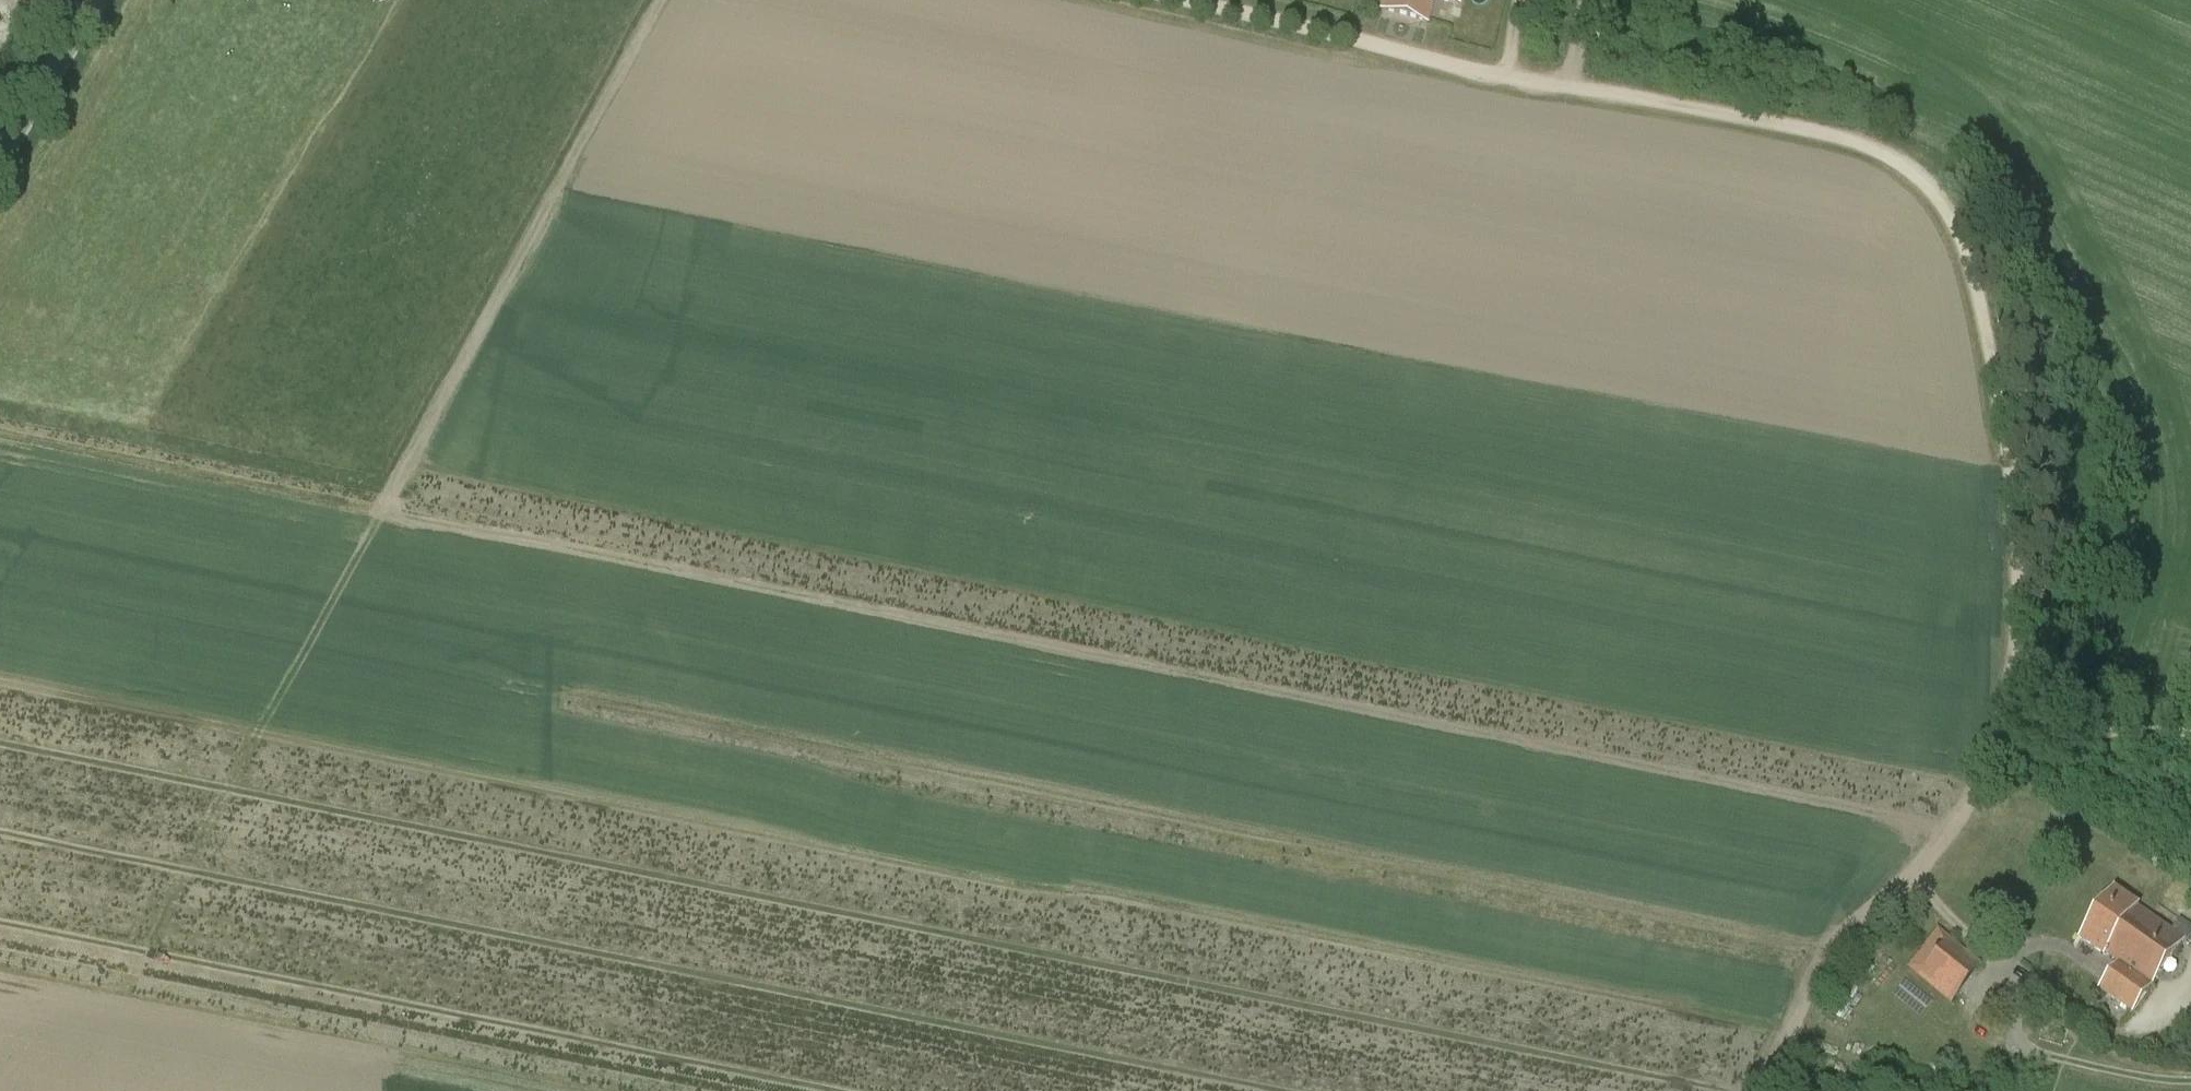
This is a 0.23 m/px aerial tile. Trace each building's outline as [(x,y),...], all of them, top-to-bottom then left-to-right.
[(30,0),(8,0),(23,10),(30,0)] [(1381,11),(1428,23),(1434,0),(1383,0),(1381,11)] [(2107,954),(2113,958),(2120,948),(2117,946),(2132,926),(2135,929),(2146,913),(2138,907),(2139,906),(2116,890),(2081,939),(2105,956),(2107,954)] [(2120,948),(2113,958),(2119,963),(2100,990),(2134,1013),(2185,940),(2146,913),(2135,929),(2132,926),(2117,946),(2120,948)] [(1939,929),(1908,968),(1951,1004),(1982,964),(1939,929)]
